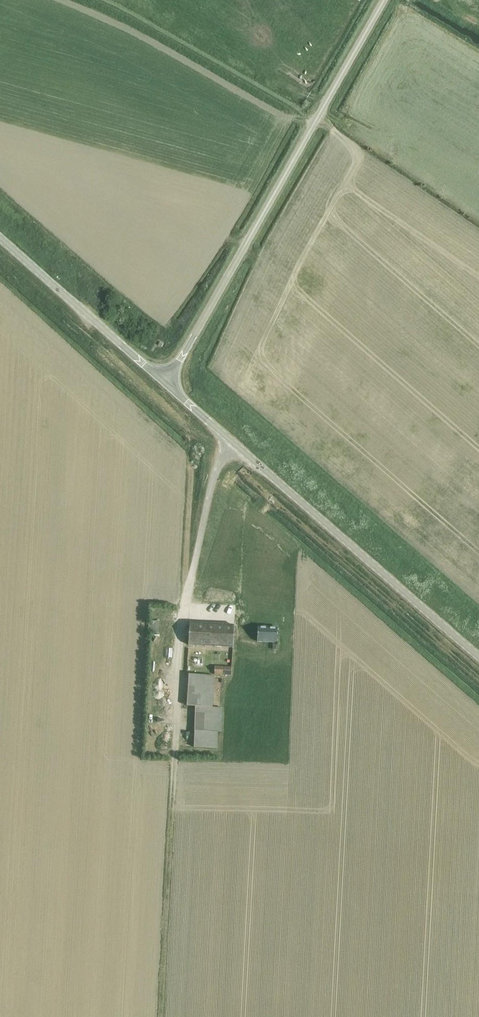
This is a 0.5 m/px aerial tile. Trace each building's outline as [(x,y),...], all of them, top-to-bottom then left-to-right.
[(194,623),(228,625),(228,613),(225,613),(225,618),(202,617),(203,611),(194,611),(194,623)] [(148,621),(148,633),(157,633),(158,622),(148,621)] [(189,645),(233,648),(234,626),(190,623),(189,645)] [(274,650),(277,651),(278,628),(258,627),(257,641),(275,642),(274,650)] [(214,675),(231,676),(232,668),(214,667),(214,675)] [(189,675),(187,706),(195,707),(193,747),(216,749),(217,732),(221,732),(222,708),(212,708),(214,677),(189,675)]
